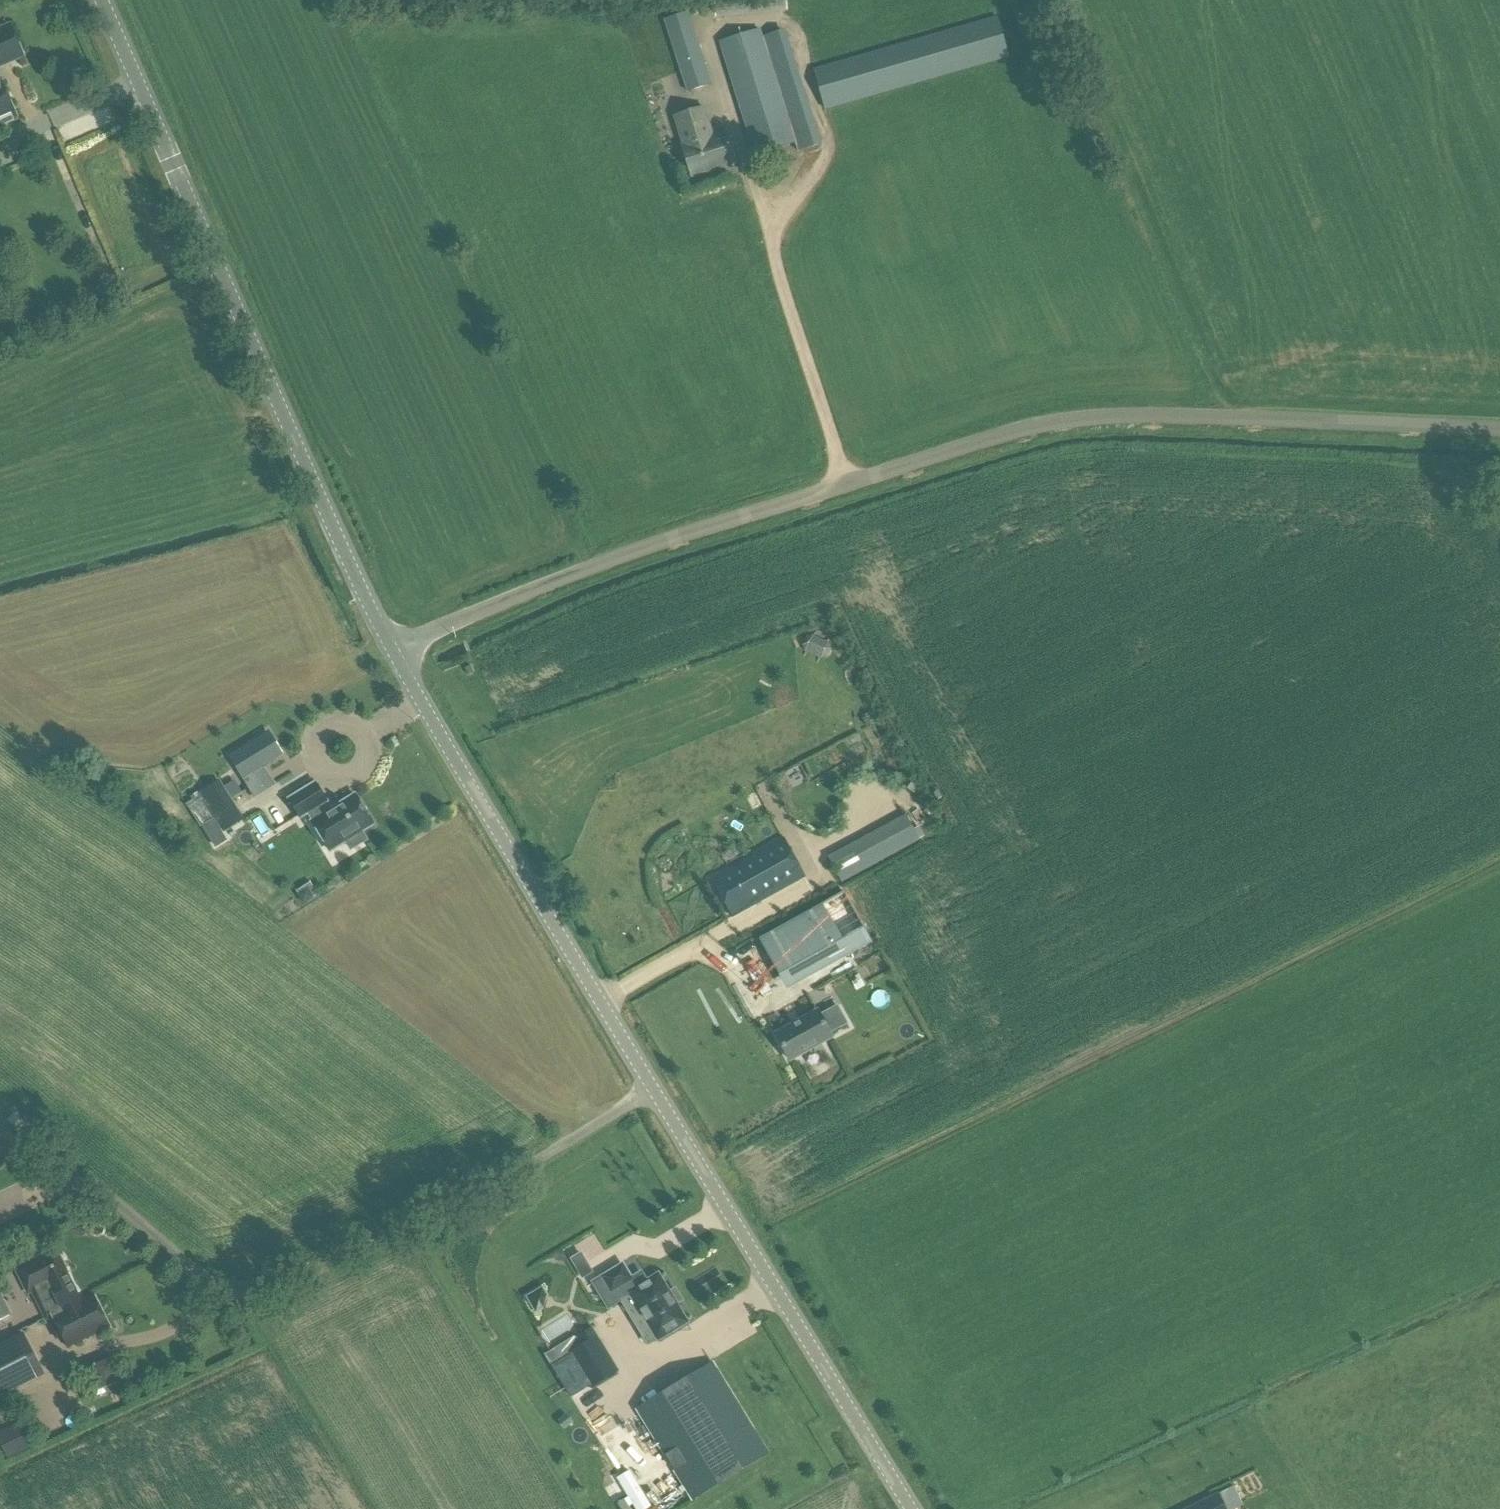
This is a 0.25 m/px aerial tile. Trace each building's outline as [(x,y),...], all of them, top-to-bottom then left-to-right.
[(690,13),(665,21),(688,94),(713,85),(690,13)] [(1001,18),(815,69),(827,111),(1011,58),(1001,18)] [(25,56),(12,27),(0,32),(0,67),(25,56)] [(762,31),(722,43),(757,156),(796,143),(789,119),(762,31)] [(2,122),(4,127),(17,122),(16,119),(19,117),(2,79),(1,79),(0,77),(0,123),(2,122)] [(706,109),(676,118),(685,146),(683,147),(694,179),(738,165),(727,133),(714,137),(706,109)] [(796,143),(799,151),(818,145),(808,113),(789,119),(796,143)] [(267,753),(285,742),(272,719),(235,742),(259,783),(278,772),(267,753)] [(316,781),(290,797),(301,816),(310,810),(315,818),(312,819),(330,849),(346,839),(351,847),(366,838),(362,830),(374,823),(355,793),(327,811),(322,803),(327,800),(316,781)] [(236,809),(220,783),(199,796),(215,822),(236,809)] [(785,840),(712,880),(734,919),(806,879),(785,840)] [(865,868),(852,845),(829,857),(842,881),(865,868)] [(874,913),(899,903),(882,863),(857,874),(874,913)] [(844,941),(824,904),(759,940),(779,976),(844,941)] [(833,1033),(848,1024),(837,1005),(823,1013),(821,1010),(776,1035),(789,1060),(834,1035),(833,1033)] [(65,1268),(67,1267),(59,1252),(58,1252),(56,1249),(17,1268),(28,1290),(48,1280),(61,1307),(50,1312),(68,1348),(110,1327),(93,1294),(81,1300),(65,1268)] [(587,1266),(577,1273),(583,1283),(593,1277),(587,1266)] [(611,1310),(624,1302),(648,1343),(657,1338),(659,1341),(688,1323),(659,1276),(647,1284),(642,1275),(632,1281),(623,1266),(595,1284),(611,1310)] [(535,1289),(522,1297),(530,1309),(543,1301),(535,1289)] [(13,1315),(0,1291),(0,1323),(13,1315)] [(584,1346),(571,1355),(591,1388),(622,1370),(596,1328),(579,1338),(584,1346)] [(0,1348),(0,1391),(40,1370),(23,1336),(0,1348)] [(109,1353),(82,1364),(88,1378),(115,1366),(109,1353)] [(715,1369),(641,1414),(693,1500),(767,1454),(715,1369)] [(22,1423),(0,1434),(0,1445),(4,1453),(9,1462),(34,1449),(30,1440),(22,1423)]
